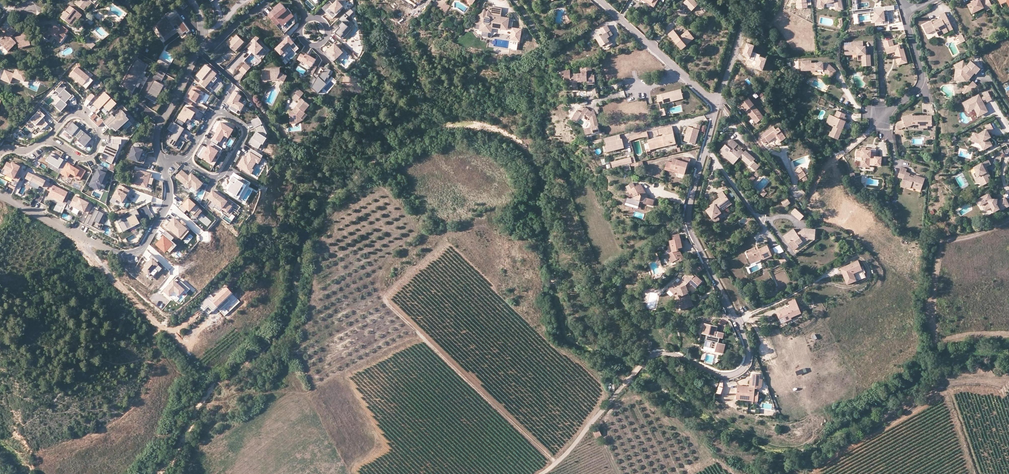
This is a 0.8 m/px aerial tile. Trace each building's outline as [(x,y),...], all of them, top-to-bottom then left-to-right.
[(97,0),(81,0),(80,1),(79,0),(75,4),(83,10),(91,0),(95,3),(97,0)] [(85,12),(91,5),(96,9),(102,0),(97,0),(95,3),(91,0),(83,10),(85,12)] [(330,1),(322,8),(326,12),(327,11),(330,15),(333,18),(337,15),(336,13),(339,10),(343,6),(337,0),(333,4),(330,1)] [(686,1),(693,9),(698,5),(694,0),(687,0),(686,1)] [(798,9),(808,8),(807,5),(811,5),(811,0),(797,0),(798,9)] [(842,0),(819,0),(818,8),(825,9),(825,4),(835,2),(837,11),(844,9),(842,0)] [(971,1),(967,3),(971,12),(982,7),(983,9),(987,7),(983,0),(980,0),(979,0),(973,0),(971,1)] [(693,9),(686,1),(684,3),(692,11),(693,9)] [(450,5),(446,2),(441,8),(446,12),(450,5)] [(274,11),(269,15),(279,29),(295,17),(288,9),(287,10),(283,5),(281,5),(279,6),(275,9),(276,11),(275,12),(274,11)] [(894,10),(894,5),(874,8),(876,22),(882,21),(883,24),(889,23),(888,15),(884,15),(884,11),(894,10)] [(81,16),(70,7),(67,11),(61,18),(72,26),(77,19),(78,20),(81,16)] [(476,22),(476,23),(477,24),(482,25),(481,29),(483,32),(489,33),(492,31),(493,28),(493,27),(508,29),(509,21),(501,20),(501,18),(502,12),(500,9),(492,8),(489,10),(489,12),(487,13),(483,16),(482,13),(479,15),(478,21),(477,21),(476,22)] [(953,28),(944,10),(939,13),(941,16),(942,19),(933,23),(932,21),(931,19),(922,24),(926,33),(934,29),(935,30),(936,30),(937,33),(938,32),(943,33),(953,28)] [(345,14),(338,20),(342,23),(340,25),(341,27),(340,28),(335,34),(343,40),(352,30),(347,26),(350,22),(347,19),(349,17),(345,14)] [(175,25),(182,34),(185,32),(186,33),(189,31),(184,25),(177,15),(171,19),(173,21),(170,23),(169,21),(165,16),(155,27),(157,31),(161,28),(164,31),(160,34),(163,38),(175,29),(173,27),(175,25)] [(609,31),(610,30),(607,25),(600,29),(603,34),(597,38),(601,46),(605,44),(607,47),(613,43),(609,37),(611,35),(609,31)] [(65,34),(68,30),(62,26),(61,28),(59,30),(54,26),(51,29),(50,28),(43,37),(49,42),(54,35),(57,38),(62,41),(66,35),(65,34)] [(0,41),(3,45),(5,44),(10,49),(15,44),(17,43),(18,48),(25,46),(24,44),(29,43),(26,32),(20,33),(21,36),(14,37),(13,36),(12,35),(15,32),(11,27),(7,30),(4,33),(2,35),(4,37),(0,41)] [(522,29),(512,27),(510,40),(520,42),(522,29)] [(684,43),(693,36),(688,31),(679,37),(674,30),(669,34),(682,50),(687,46),(686,45),(684,43)] [(237,36),(229,45),(233,50),(236,52),(245,43),(237,36)] [(694,38),(693,36),(684,43),(686,45),(694,38)] [(260,40),(257,37),(252,42),(255,45),(250,50),(258,58),(261,54),(263,56),(267,52),(265,50),(258,42),(260,40)] [(293,41),(290,38),(277,50),(285,58),(289,54),(286,51),(291,47),(296,53),(300,50),(295,45),(293,42),(292,41),(293,41)] [(92,50),(95,46),(88,40),(85,44),(92,50)] [(893,40),(885,42),(888,54),(896,52),(899,65),(908,63),(904,49),(902,49),(900,45),(895,46),(893,40)] [(0,41),(0,44),(7,51),(10,49),(5,44),(3,45),(0,41)] [(755,46),(747,43),(742,55),(750,58),(750,59),(753,60),(756,53),(752,52),(755,46)] [(866,67),(872,67),(871,56),(867,56),(867,48),(864,48),(864,43),(852,43),(852,46),(846,47),(846,52),(853,52),(853,56),(863,55),(863,63),(866,63),(866,67)] [(327,51),(324,54),(333,63),(343,53),(335,45),(331,50),(330,51),(328,52),(327,51)] [(760,55),(756,53),(753,60),(757,62),(755,68),(763,71),(767,59),(759,56),(760,55)] [(305,57),(301,54),(298,60),(302,63),(302,62),(312,67),(316,60),(306,55),(305,57)] [(139,77),(146,64),(136,58),(128,71),(139,77)] [(168,69),(170,64),(159,58),(156,62),(168,69)] [(954,64),(957,69),(963,70),(967,65),(964,59),(954,64)] [(982,69),(972,61),(968,66),(967,65),(963,70),(957,69),(956,75),(959,79),(962,79),(962,82),(969,83),(969,78),(971,76),(973,78),(976,73),(978,74),(982,69)] [(826,66),(823,63),(812,64),(812,62),(802,62),(802,71),(811,70),(812,72),(817,72),(817,70),(823,70),(823,72),(827,75),(830,71),(833,74),(836,71),(828,64),(827,65),(826,66)] [(246,63),(240,70),(242,73),(245,75),(251,68),(246,63)] [(217,74),(206,64),(196,76),(201,80),(198,83),(204,88),(210,81),(213,83),(216,79),(214,77),(217,74)] [(592,74),(591,66),(586,66),(586,67),(581,68),(582,74),(571,75),(570,70),(568,70),(562,71),(564,76),(566,76),(567,80),(567,83),(571,82),(573,82),(587,81),(588,83),(588,85),(595,84),(594,74),(592,74)] [(90,85),(93,81),(77,67),(70,76),(86,90),(90,85)] [(16,68),(13,73),(4,70),(1,79),(10,83),(12,77),(23,81),(27,73),(16,68)] [(317,79),(313,77),(310,82),(314,85),(312,88),(318,94),(327,85),(325,83),(328,78),(329,79),(331,76),(329,75),(331,71),(326,68),(323,73),(323,72),(320,78),(319,78),(318,79),(317,78),(317,79)] [(279,79),(282,81),(283,81),(285,82),(288,77),(281,72),(280,70),(263,70),(263,82),(268,81),(268,79),(279,79)] [(132,90),(139,77),(128,71),(121,84),(132,90)] [(155,104),(164,87),(154,81),(152,86),(154,87),(151,91),(150,90),(145,98),(155,104)] [(587,81),(573,82),(573,91),(579,90),(578,84),(588,83),(587,81)] [(61,98),(54,105),(60,111),(67,104),(65,102),(67,100),(69,98),(71,100),(71,104),(76,104),(76,98),(73,94),(72,95),(65,88),(67,86),(63,82),(56,89),(60,93),(58,95),(61,98)] [(965,95),(980,88),(975,83),(970,88),(963,87),(965,95)] [(200,91),(193,86),(184,101),(191,105),(193,101),(196,103),(197,102),(198,103),(202,97),(198,94),(200,91)] [(297,101),(300,97),(303,93),(299,90),(297,93),(293,98),(297,101)] [(681,90),(657,96),(658,102),(662,101),(663,102),(673,99),(673,101),(683,99),(681,90)] [(989,111),(987,107),(983,100),(987,98),(988,101),(993,99),(989,90),(984,92),(985,95),(982,97),(980,93),(963,101),(966,107),(967,109),(968,110),(979,104),(981,108),(979,109),(982,114),(989,111)] [(109,112),(117,104),(105,92),(93,104),(99,110),(103,106),(106,108),(109,112)] [(227,103),(231,105),(229,108),(236,112),(239,114),(247,101),(244,98),(234,92),(227,103)] [(95,96),(91,93),(86,99),(90,102),(95,96)] [(309,105),(302,99),(299,103),(295,108),(293,110),(289,111),(290,122),(298,121),(297,115),(301,118),(305,113),(304,112),(309,105)] [(749,99),(742,105),(756,124),(764,118),(749,99)] [(981,108),(979,104),(968,110),(968,111),(975,107),(979,116),(982,114),(979,109),(981,108)] [(197,115),(199,111),(189,105),(187,109),(184,107),(177,118),(185,123),(188,119),(191,121),(195,114),(197,115)] [(590,117),(592,127),(585,129),(586,134),(599,131),(598,125),(596,115),(595,114),(589,110),(589,109),(585,107),(585,108),(583,111),(582,113),(581,114),(584,116),(586,114),(590,117)] [(836,114),(835,114),(830,122),(834,124),(832,130),(831,130),(830,133),(838,138),(847,120),(846,119),(847,116),(845,115),(846,112),(838,108),(836,114)] [(43,118),(45,116),(39,110),(30,120),(34,124),(32,126),(36,130),(38,127),(41,130),(44,127),(45,128),(48,124),(46,122),(44,121),(42,119),(43,118)] [(581,114),(582,113),(577,110),(572,119),(576,122),(581,114)] [(115,119),(112,116),(103,124),(106,126),(111,132),(113,129),(116,133),(129,122),(126,118),(127,117),(122,112),(115,119)] [(912,113),(902,117),(903,119),(905,126),(906,127),(914,123),(919,123),(927,123),(927,124),(932,124),(931,114),(927,114),(927,117),(925,117),(923,114),(913,115),(912,113)] [(256,134),(254,138),(253,138),(250,143),(259,149),(268,134),(264,126),(262,127),(261,125),(264,124),(259,117),(252,121),(258,132),(256,134)] [(898,129),(905,126),(903,119),(895,122),(898,129)] [(75,136),(81,130),(79,127),(72,121),(64,130),(71,136),(73,134),(75,136)] [(184,130),(173,122),(168,130),(173,133),(167,143),(174,147),(181,136),(186,139),(188,136),(183,133),(184,131),(184,130)] [(986,125),(987,128),(989,131),(995,128),(993,125),(991,122),(986,125)] [(230,138),(235,130),(221,123),(216,131),(217,132),(212,142),(213,143),(218,145),(224,134),(230,138)] [(684,141),(695,145),(699,130),(693,129),(688,127),(684,141)] [(778,136),(782,141),(786,138),(779,128),(776,130),(774,127),(760,137),(764,143),(768,141),(769,142),(776,137),(778,136)] [(668,133),(667,128),(659,129),(659,130),(660,132),(658,133),(658,130),(654,131),(655,136),(666,133),(668,133)] [(975,131),(972,140),(977,141),(977,140),(981,141),(981,142),(983,146),(988,143),(989,146),(993,144),(989,137),(992,136),(989,131),(987,128),(979,133),(975,131)] [(91,138),(81,130),(75,136),(78,139),(77,141),(83,147),(91,138)] [(648,136),(647,132),(636,135),(630,138),(630,141),(641,137),(648,136)] [(648,139),(650,145),(664,142),(665,146),(676,143),(674,134),(666,135),(648,139)] [(611,142),(610,137),(603,139),(605,146),(607,152),(624,148),(622,139),(621,140),(617,140),(611,142)] [(111,143),(111,146),(107,145),(106,145),(104,150),(103,153),(110,156),(109,157),(108,157),(107,160),(108,161),(107,162),(112,164),(118,148),(118,144),(121,144),(121,139),(112,139),(112,143),(111,143)] [(726,144),(719,151),(734,164),(740,157),(755,170),(759,165),(754,161),(755,159),(745,150),(744,152),(741,150),(740,151),(739,150),(738,151),(734,148),(738,144),(732,139),(727,145),(726,144)] [(218,145),(213,143),(209,149),(207,148),(205,147),(199,157),(203,159),(204,157),(215,163),(224,149),(218,145)] [(875,160),(874,164),(881,165),(881,156),(875,155),(875,151),(870,150),(870,149),(868,149),(865,149),(866,147),(861,146),(861,150),(859,150),(858,151),(856,150),(856,156),(863,156),(863,160),(861,160),(860,166),(869,166),(870,164),(870,160),(875,160)] [(134,149),(129,160),(138,164),(143,153),(134,149)] [(264,157),(253,151),(248,159),(244,156),(238,167),(252,175),(254,171),(252,170),(257,162),(260,164),(264,157)] [(66,161),(61,158),(51,152),(45,160),(61,170),(66,161)] [(632,164),(636,163),(635,160),(632,161),(631,157),(612,162),(613,168),(632,163),(632,164)] [(675,159),(673,164),(671,169),(677,171),(680,172),(680,173),(685,175),(689,163),(690,164),(691,160),(685,158),(684,162),(675,159)] [(991,164),(988,159),(974,166),(976,171),(973,172),(978,181),(980,180),(982,185),(990,181),(988,176),(990,175),(987,170),(986,171),(984,167),(985,166),(991,164)] [(69,164),(66,161),(61,170),(59,172),(67,177),(69,173),(79,179),(84,170),(76,165),(74,167),(71,166),(69,164)] [(11,187),(14,189),(20,178),(17,176),(21,168),(12,162),(11,164),(7,162),(1,173),(5,176),(3,179),(10,182),(9,186),(11,187)] [(671,169),(673,164),(669,162),(666,170),(676,174),(677,171),(671,169)] [(911,175),(911,173),(911,172),(907,170),(908,168),(903,166),(899,175),(904,177),(903,180),(907,181),(906,185),(911,187),(912,185),(921,188),(926,177),(916,173),(916,175),(915,176),(911,175)] [(103,182),(107,183),(109,177),(106,176),(108,171),(100,168),(98,173),(95,179),(93,183),(92,183),(90,188),(99,192),(101,187),(103,182)] [(802,170),(798,174),(799,175),(796,177),(798,180),(806,175),(802,170)] [(46,188),(49,182),(28,171),(24,177),(43,187),(46,188)] [(153,176),(137,171),(133,185),(143,188),(147,185),(149,179),(152,179),(153,176)] [(182,171),(176,177),(195,194),(203,185),(192,175),(189,177),(182,171)] [(231,182),(232,182),(229,188),(230,189),(228,192),(232,194),(232,195),(240,199),(249,184),(247,184),(249,181),(239,175),(237,178),(234,177),(233,176),(232,179),(231,181),(231,182)] [(67,191),(49,182),(46,188),(49,190),(47,194),(51,196),(62,201),(67,191)] [(637,200),(641,201),(645,203),(645,204),(654,207),(656,201),(650,199),(642,185),(636,188),(630,191),(631,195),(633,194),(635,197),(635,198),(636,200),(637,201),(637,200)] [(128,196),(130,192),(121,186),(113,199),(122,205),(128,196)] [(712,207),(707,211),(714,220),(718,216),(722,213),(721,212),(728,207),(727,206),(732,203),(723,191),(718,195),(721,198),(714,202),(715,203),(716,205),(712,207)] [(203,200),(207,201),(207,199),(212,203),(209,207),(213,210),(214,208),(221,213),(222,210),(229,216),(235,208),(213,192),(211,195),(208,194),(206,193),(203,200)] [(1000,200),(998,201),(996,201),(996,199),(993,199),(989,193),(979,199),(982,205),(983,204),(986,210),(993,207),(995,211),(1000,208),(1001,210),(1008,205),(1008,203),(1006,197),(1000,200)] [(92,205),(74,196),(70,204),(83,212),(84,211),(86,212),(88,213),(88,212),(92,205)] [(640,207),(641,201),(637,200),(637,201),(636,200),(635,198),(632,199),(629,198),(627,203),(640,207)] [(200,210),(187,199),(178,209),(185,216),(188,212),(194,217),(200,210)] [(788,199),(782,203),(786,208),(791,204),(788,199)] [(95,209),(92,214),(88,212),(88,213),(83,223),(88,226),(91,228),(91,226),(100,231),(104,224),(99,222),(104,214),(95,209)] [(805,217),(797,209),(792,214),(801,222),(805,217)] [(139,215),(137,210),(128,214),(130,218),(118,224),(122,232),(139,223),(137,219),(141,217),(139,215)] [(180,224),(174,220),(166,229),(180,241),(189,232),(185,229),(187,226),(182,221),(180,224)] [(140,225),(139,223),(122,232),(123,233),(140,225)] [(794,229),(784,236),(794,250),(798,246),(798,244),(802,241),(801,239),(804,237),(805,237),(806,238),(814,239),(815,230),(804,229),(797,234),(794,229)] [(175,240),(166,232),(163,235),(167,239),(166,239),(164,238),(156,247),(165,255),(171,249),(174,251),(177,248),(172,243),(175,240)] [(677,260),(679,263),(685,259),(680,251),(679,251),(678,249),(683,248),(684,248),(685,247),(685,246),(686,245),(685,244),(684,243),(683,243),(682,243),(680,234),(673,236),(674,240),(670,241),(672,252),(670,253),(672,257),(670,258),(672,263),(675,261),(677,260)] [(761,255),(762,257),(763,258),(772,254),(771,254),(769,248),(767,244),(758,248),(756,249),(755,247),(754,246),(750,248),(751,251),(747,253),(750,260),(761,255)] [(158,261),(152,255),(146,262),(148,263),(145,267),(146,268),(143,271),(149,276),(147,278),(151,281),(162,269),(156,264),(158,261)] [(862,268),(858,259),(840,267),(847,283),(855,279),(852,272),(862,268)] [(865,271),(863,267),(862,268),(852,272),(855,279),(856,280),(865,276),(863,271),(865,271)] [(676,282),(669,289),(675,295),(674,296),(677,299),(682,310),(694,305),(688,289),(692,285),(696,288),(702,282),(696,275),(694,277),(689,272),(678,283),(676,282)] [(177,285),(172,281),(163,292),(168,296),(174,290),(178,294),(182,290),(185,293),(189,289),(180,282),(177,285)] [(212,312),(232,294),(225,286),(213,297),(211,295),(200,305),(205,310),(208,307),(212,312)] [(801,313),(795,299),(788,302),(791,307),(789,307),(790,308),(788,309),(787,308),(787,307),(777,312),(779,318),(784,316),(786,321),(792,319),(791,317),(801,313)] [(705,339),(706,339),(711,340),(709,345),(709,346),(715,347),(715,350),(722,351),(725,343),(718,341),(719,336),(722,336),(723,332),(716,330),(717,325),(704,322),(702,332),(706,333),(705,339)] [(15,329),(6,325),(4,328),(13,333),(15,329)] [(737,384),(736,395),(749,397),(748,399),(758,400),(759,392),(759,391),(755,391),(755,387),(759,388),(762,386),(762,378),(759,378),(760,373),(753,373),(752,377),(750,377),(749,385),(737,384)] [(598,427),(594,430),(597,438),(602,436),(598,427)]
